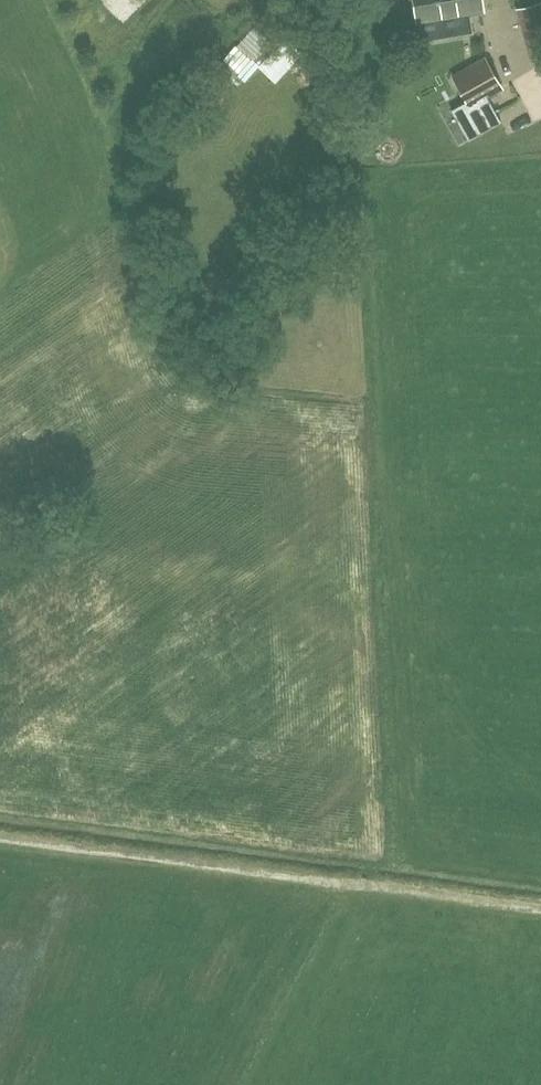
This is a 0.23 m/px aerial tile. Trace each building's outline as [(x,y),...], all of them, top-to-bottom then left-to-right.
[(483,10),(481,0),(414,0),(417,21),(483,10)] [(531,57),(540,54),(540,3),(517,9),(531,57)] [(485,58),(472,65),(453,76),(460,89),(467,101),(451,110),(452,111),(455,109),(470,134),(493,122),(495,126),(502,121),(487,96),(502,87),(485,58)]
